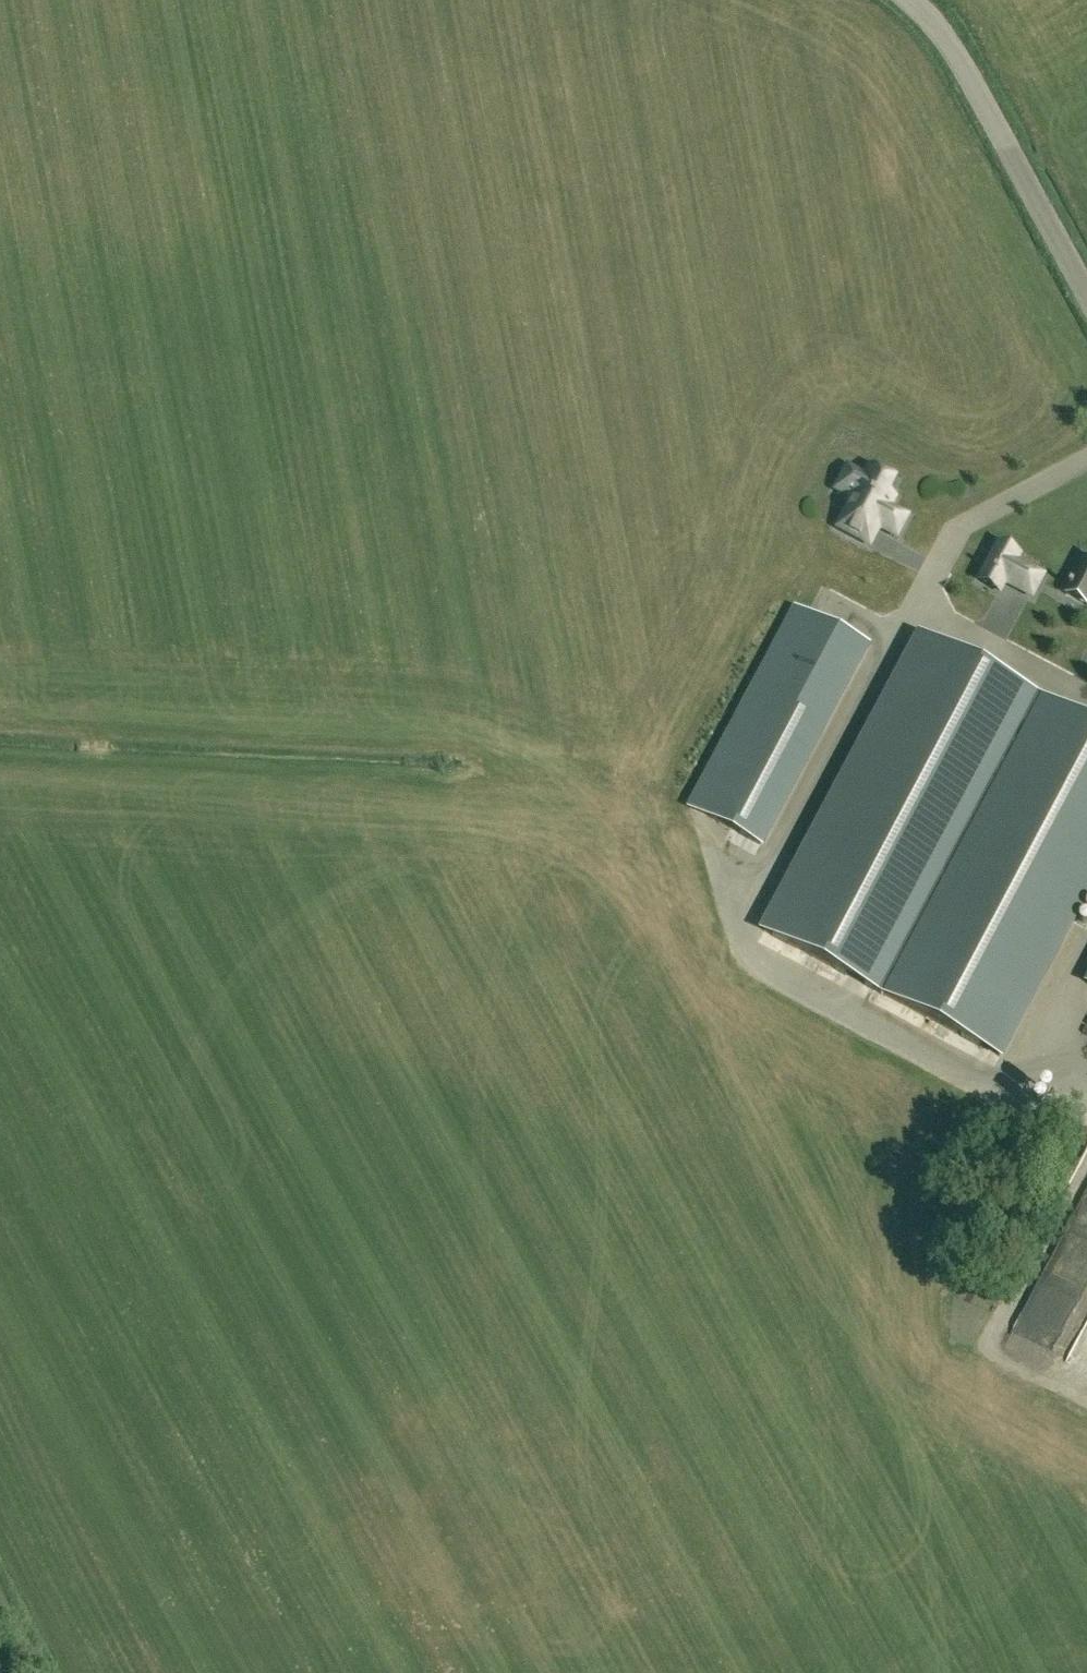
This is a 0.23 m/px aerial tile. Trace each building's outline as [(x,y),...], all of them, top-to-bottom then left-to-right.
[(854,498),(839,527),(869,543),(879,526),(896,535),(906,515),(889,506),(893,498),(886,494),(893,481),(870,468),(865,476),(848,467),(837,488),(854,498)] [(1017,555),(998,545),(980,579),(999,590),(1004,580),(1031,594),(1041,575),(1014,561),(1017,555)] [(1085,557),(1066,593),(1086,605),(1086,558),(1085,557)] [(865,647),(794,610),(690,806),(761,843),(865,647)] [(920,636),(764,930),(1000,1056),(1086,891),(1086,725),(920,636)]
